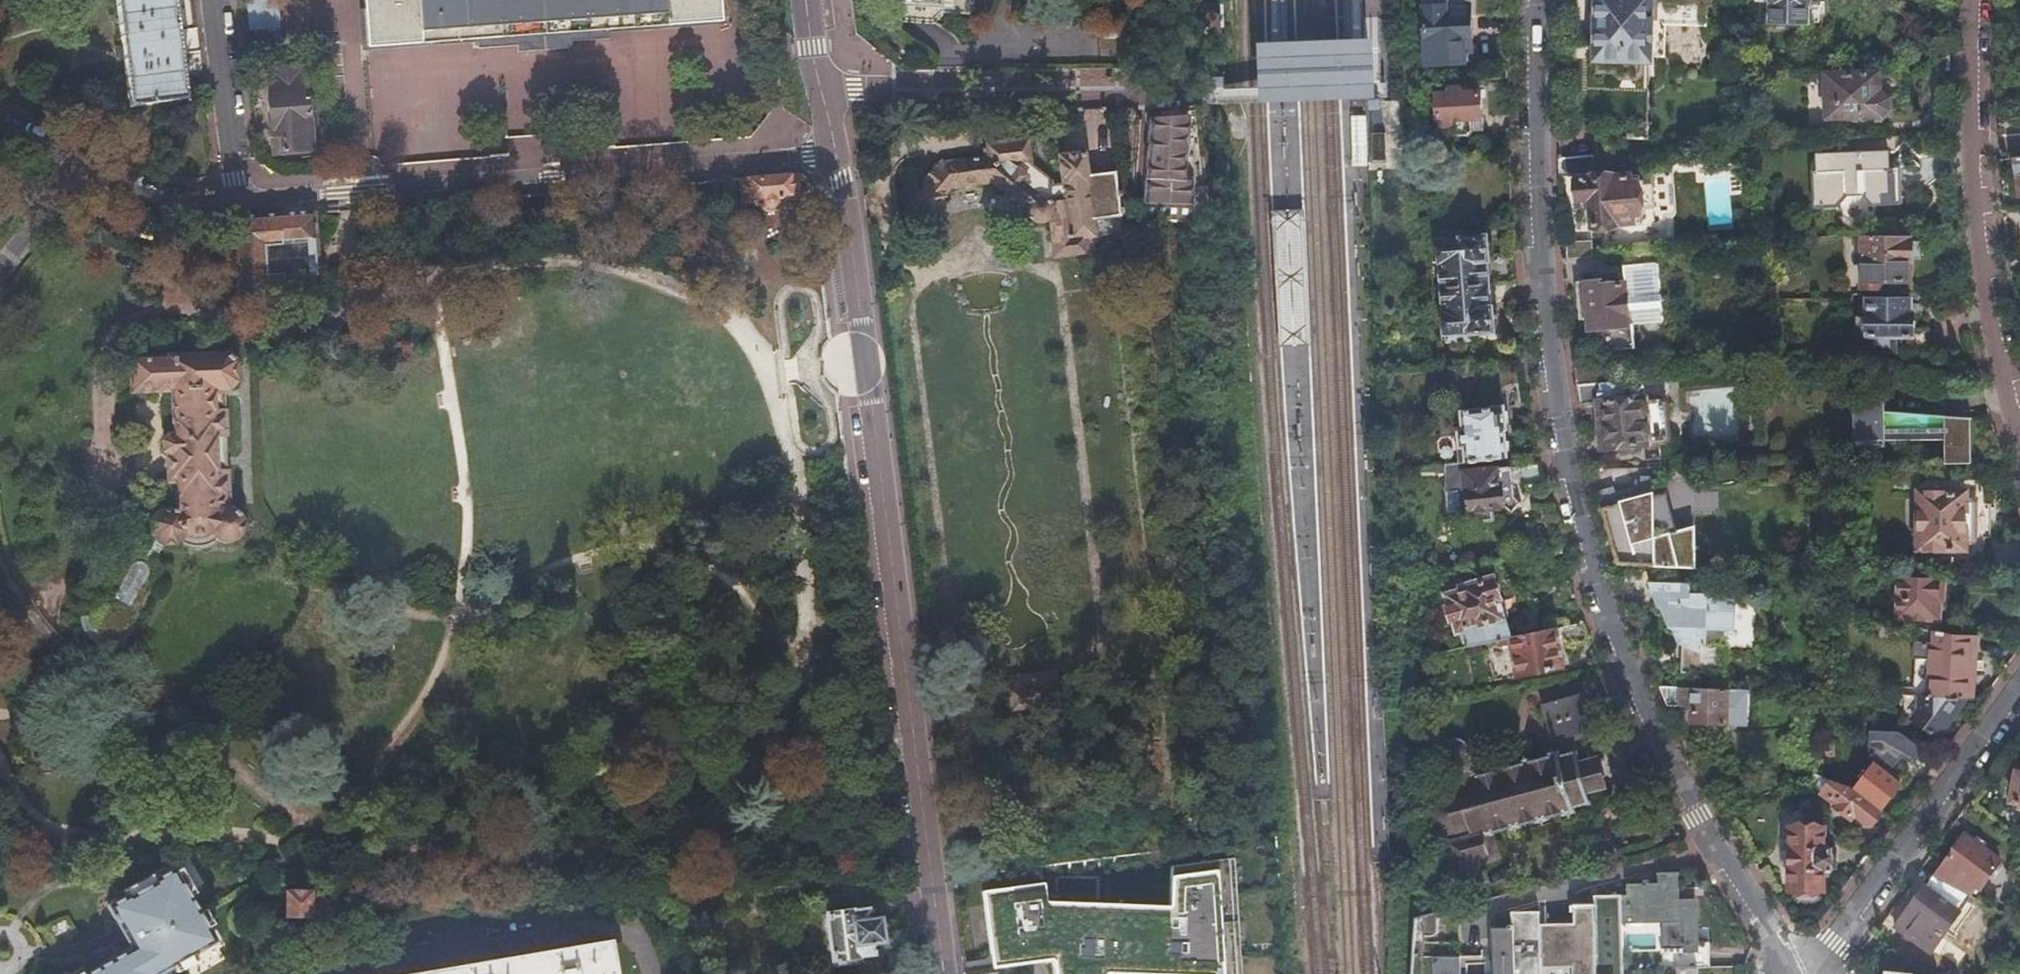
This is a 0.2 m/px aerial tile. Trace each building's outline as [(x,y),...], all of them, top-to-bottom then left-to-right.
[(121,45),(115,46),(117,60),(123,59),(129,109),(185,102),(178,45),(172,0),(115,0),(121,45)] [(366,48),(475,40),(476,49),(517,46),(518,54),(571,50),(571,42),(612,39),(611,29),(720,21),(719,0),(363,0),(366,48)] [(894,21),(931,23),(940,15),(969,17),(970,0),(894,0),(894,21)] [(1475,37),(1474,0),(1427,0),(1428,34),(1423,35),(1424,55),(1429,54),(1429,64),(1468,62),(1467,37),(1475,37)] [(1600,60),(1616,60),(1615,70),(1630,71),(1630,61),(1653,61),(1655,0),(1603,0),(1600,60)] [(1821,0),(1772,0),(1772,2),(1771,23),(1808,24),(1809,3),(1821,3),(1821,0)] [(278,1),(247,3),(249,33),(280,30),(278,1)] [(1278,51),(1263,51),(1264,72),(1265,87),(1265,93),(1265,103),(1369,99),(1368,89),(1368,83),(1367,68),(1367,48),(1361,48),(1353,48),(1288,51),(1278,51)] [(305,69),(266,72),(268,103),(272,103),(276,153),(283,152),(283,156),(308,154),(312,148),(305,69)] [(1880,72),(1827,73),(1827,120),(1882,119),(1889,113),(1889,103),(1881,91),(1880,91),(1880,72)] [(1450,93),(1440,94),(1441,128),(1452,128),(1453,137),(1475,136),(1475,130),(1484,130),(1483,93),(1463,93),(1463,87),(1450,87),(1450,93)] [(1204,182),(1198,112),(1162,112),(1162,118),(1145,119),(1139,217),(1154,219),(1181,221),(1212,224),(1208,182),(1204,182)] [(924,186),(912,202),(927,214),(947,188),(992,182),(1023,207),(1023,211),(1025,214),(1027,217),(1030,220),(1034,221),(1038,222),(1042,221),(1045,220),(1048,217),(1051,241),(1084,237),(1092,236),(1091,219),(1117,215),(1112,172),(1086,175),(1082,152),(1059,156),(1062,184),(1049,185),(1049,182),(1029,164),(1026,138),(986,144),(986,157),(945,163),(938,159),(920,182),(924,186)] [(1818,171),(1813,171),(1804,184),(1816,194),(1816,209),(1839,208),(1847,198),(1867,197),(1875,207),(1903,206),(1902,168),(1887,168),(1886,153),(1862,154),(1862,155),(1848,156),(1848,155),(1818,155),(1818,171)] [(1595,160),(1561,159),(1562,176),(1581,176),(1582,181),(1637,176),(1635,165),(1595,169),(1595,160)] [(739,179),(742,203),(757,202),(759,206),(762,208),(765,210),(769,210),(773,210),(776,208),(779,206),(781,203),(783,199),(799,198),(796,175),(739,179)] [(1582,181),(1576,182),(1577,201),(1590,200),(1593,227),(1610,226),(1642,223),(1644,223),(1640,176),(1637,176),(1582,181)] [(927,214),(912,202),(903,215),(918,226),(927,214)] [(313,212),(235,218),(242,311),(320,304),(313,212)] [(1642,223),(1610,226),(1612,240),(1643,237),(1642,223)] [(1889,231),(1866,233),(1867,239),(1863,239),(1863,288),(1888,288),(1888,282),(1912,282),(1912,261),(1920,261),(1921,239),(1889,240),(1889,231)] [(1444,263),(1446,287),(1491,284),(1517,283),(1515,252),(1490,254),(1489,236),(1463,237),(1463,240),(1441,242),(1442,263),(1444,263)] [(1086,253),(1084,237),(1051,241),(1054,256),(1086,253)] [(1594,241),(1565,244),(1566,262),(1596,259),(1594,241)] [(1780,242),(1764,243),(1765,255),(1781,254),(1780,242)] [(1602,279),(1577,282),(1580,321),(1591,320),(1592,331),(1600,330),(1603,353),(1638,350),(1636,323),(1631,323),(1626,282),(1602,284),(1602,279)] [(1491,284),(1446,287),(1447,309),(1445,309),(1446,333),(1471,332),(1471,334),(1500,332),(1500,310),(1493,310),(1492,305),(1499,304),(1498,288),(1492,289),(1491,284)] [(1779,298),(1771,299),(1772,311),(1780,310),(1779,298)] [(1869,299),(1869,337),(1915,338),(1916,317),(1911,316),(1911,299),(1869,299)] [(1780,310),(1772,311),(1774,325),(1782,324),(1780,310)] [(82,618),(78,622),(80,627),(83,632),(87,636),(92,639),(113,650),(117,652),(122,652),(125,650),(127,643),(127,636),(155,585),(157,578),(157,571),(156,563),(165,548),(179,545),(184,549),(189,552),(195,554),(201,554),(207,554),(212,552),(218,549),(222,545),(227,545),(231,545),(235,543),(239,541),(242,537),(244,533),(244,529),(244,525),(243,520),(240,517),(237,514),(233,512),(229,511),(227,392),(233,392),(239,384),(239,357),(133,359),(133,393),(175,394),(176,435),(172,435),(165,442),(165,452),(168,457),(168,483),(176,484),(176,511),(161,511),(151,524),(152,535),(141,553),(133,554),(128,555),(124,557),(121,560),(118,564),(116,568),(88,616),(82,618)] [(1612,360),(1575,364),(1578,387),(1615,383),(1612,360)] [(1615,383),(1578,387),(1581,407),(1601,404),(1604,449),(1666,444),(1662,400),(1648,401),(1646,380),(1615,383)] [(1943,440),(1944,465),(1969,465),(1968,440),(1968,418),(1883,412),(1882,391),(1852,392),(1852,410),(1853,442),(1943,440)] [(1459,432),(1463,464),(1476,462),(1511,458),(1506,407),(1463,411),(1465,431),(1459,432)] [(1463,464),(1446,466),(1447,472),(1445,493),(1468,491),(1472,525),(1495,522),(1493,511),(1508,509),(1513,514),(1524,504),(1519,497),(1518,486),(1546,482),(1542,461),(1477,470),(1476,462),(1463,464)] [(1923,481),(1922,562),(1976,562),(1976,538),(1983,538),(1983,506),(1976,506),(1976,482),(1923,481)] [(1668,490),(1660,492),(1672,536),(1679,534),(1668,490)] [(1697,570),(1696,529),(1679,534),(1672,536),(1660,492),(1655,494),(1635,499),(1634,498),(1630,495),(1618,499),(1615,503),(1616,504),(1602,508),(1613,553),(1618,567),(1656,568),(1697,570)] [(1949,579),(1901,578),(1899,620),(1940,621),(1941,610),(1947,610),(1949,579)] [(1464,630),(1468,647),(1512,639),(1542,633),(1537,610),(1505,616),(1497,580),(1465,586),(1466,592),(1448,595),(1456,632),(1464,630)] [(1691,585),(1648,584),(1657,609),(1661,611),(1668,630),(1672,632),(1675,640),(1678,645),(1683,647),(1688,649),(1687,658),(1682,658),(1682,675),(1723,676),(1724,647),(1707,646),(1707,632),(1734,633),(1735,596),(1690,595),(1691,585)] [(1590,642),(1584,625),(1542,633),(1512,639),(1520,675),(1563,666),(1559,648),(1590,642)] [(1979,633),(1920,627),(1920,636),(1933,637),(1932,644),(1916,642),(1915,658),(1931,660),(1929,697),(1967,698),(1970,698),(1972,677),(1976,677),(1979,633)] [(1005,677),(1007,688),(1057,682),(1056,671),(1005,677)] [(1057,682),(1007,688),(1010,710),(1059,704),(1057,682)] [(1748,691),(1661,688),(1669,706),(1694,708),(1693,726),(1746,728),(1748,691)] [(1583,694),(1543,703),(1550,735),(1569,731),(1570,737),(1592,732),(1583,694)] [(1967,698),(1929,697),(1922,697),(1921,710),(1914,720),(1937,738),(1967,698)] [(1442,836),(1446,837),(1452,836),(1489,827),(1491,836),(1575,815),(1573,809),(1589,805),(1586,792),(1610,786),(1603,760),(1579,766),(1576,753),(1559,757),(1557,752),(1475,772),(1469,748),(1467,745),(1464,742),(1460,740),(1456,739),(1452,740),(1448,741),(1445,744),(1443,747),(1442,751),(1442,755),(1450,792),(1439,795),(1435,797),(1431,799),(1428,803),(1426,807),(1425,812),(1424,816),(1425,821),(1427,825),(1430,829),(1433,832),(1437,835),(1442,836)] [(1876,765),(1857,789),(1882,810),(1904,782),(1891,772),(1888,775),(1876,765)] [(1850,788),(1833,782),(1823,796),(1836,807),(1834,809),(1863,832),(1868,825),(1871,828),(1882,814),(1850,788)] [(1452,836),(1446,837),(1458,888),(1481,883),(1477,865),(1497,860),(1491,836),(1489,827),(1452,836)] [(1826,847),(1826,829),(1792,828),(1790,890),(1795,890),(1795,899),(1799,902),(1816,903),(1820,899),(1820,891),(1825,891),(1825,871),(1834,871),(1834,847),(1826,847)] [(1936,878),(1972,894),(1979,885),(1983,888),(2003,860),(1967,835),(1936,878)] [(1114,869),(1072,874),(1075,898),(1082,898),(1087,954),(1141,949),(1139,927),(1144,926),(1140,874),(1114,876),(1114,869)] [(182,870),(176,874),(191,899),(197,895),(182,870)] [(175,967),(196,955),(216,943),(209,930),(200,915),(191,899),(176,874),(174,871),(156,881),(128,898),(109,908),(133,950),(91,973),(163,973),(175,967)] [(1492,928),(1492,973),(1541,973),(1541,965),(1580,965),(1580,973),(1625,973),(1625,919),(1649,919),(1670,920),(1670,938),(1670,948),(1667,948),(1666,956),(1676,956),(1676,973),(1700,973),(1700,969),(1711,969),(1711,944),(1700,944),(1700,903),(1679,903),(1680,873),(1659,873),(1658,884),(1629,884),(1629,896),(1596,895),(1596,905),(1573,905),(1573,927),(1549,926),(1549,913),(1511,913),(1511,928),(1492,928)] [(128,898),(156,881),(153,875),(124,892),(128,898)] [(1936,878),(1934,877),(1896,929),(1931,954),(1972,894),(1936,878)] [(272,897),(272,921),(326,921),(326,901),(326,897),(310,897),(310,892),(290,891),(290,897),(272,897)] [(850,893),(825,896),(831,961),(867,957),(865,945),(875,944),(875,942),(882,941),(881,923),(872,924),(872,921),(862,922),(861,911),(852,912),(850,893)] [(1458,907),(1411,920),(1409,948),(1459,947),(1458,907)] [(207,911),(200,915),(209,930),(215,926),(207,911)] [(619,941),(423,973),(625,973),(619,941)] [(196,955),(175,967),(178,973),(179,973),(200,962),(196,955)] [(1460,958),(1435,958),(1435,973),(1460,973),(1460,958)] [(1030,961),(993,959),(995,973),(1031,973),(1030,961)]
